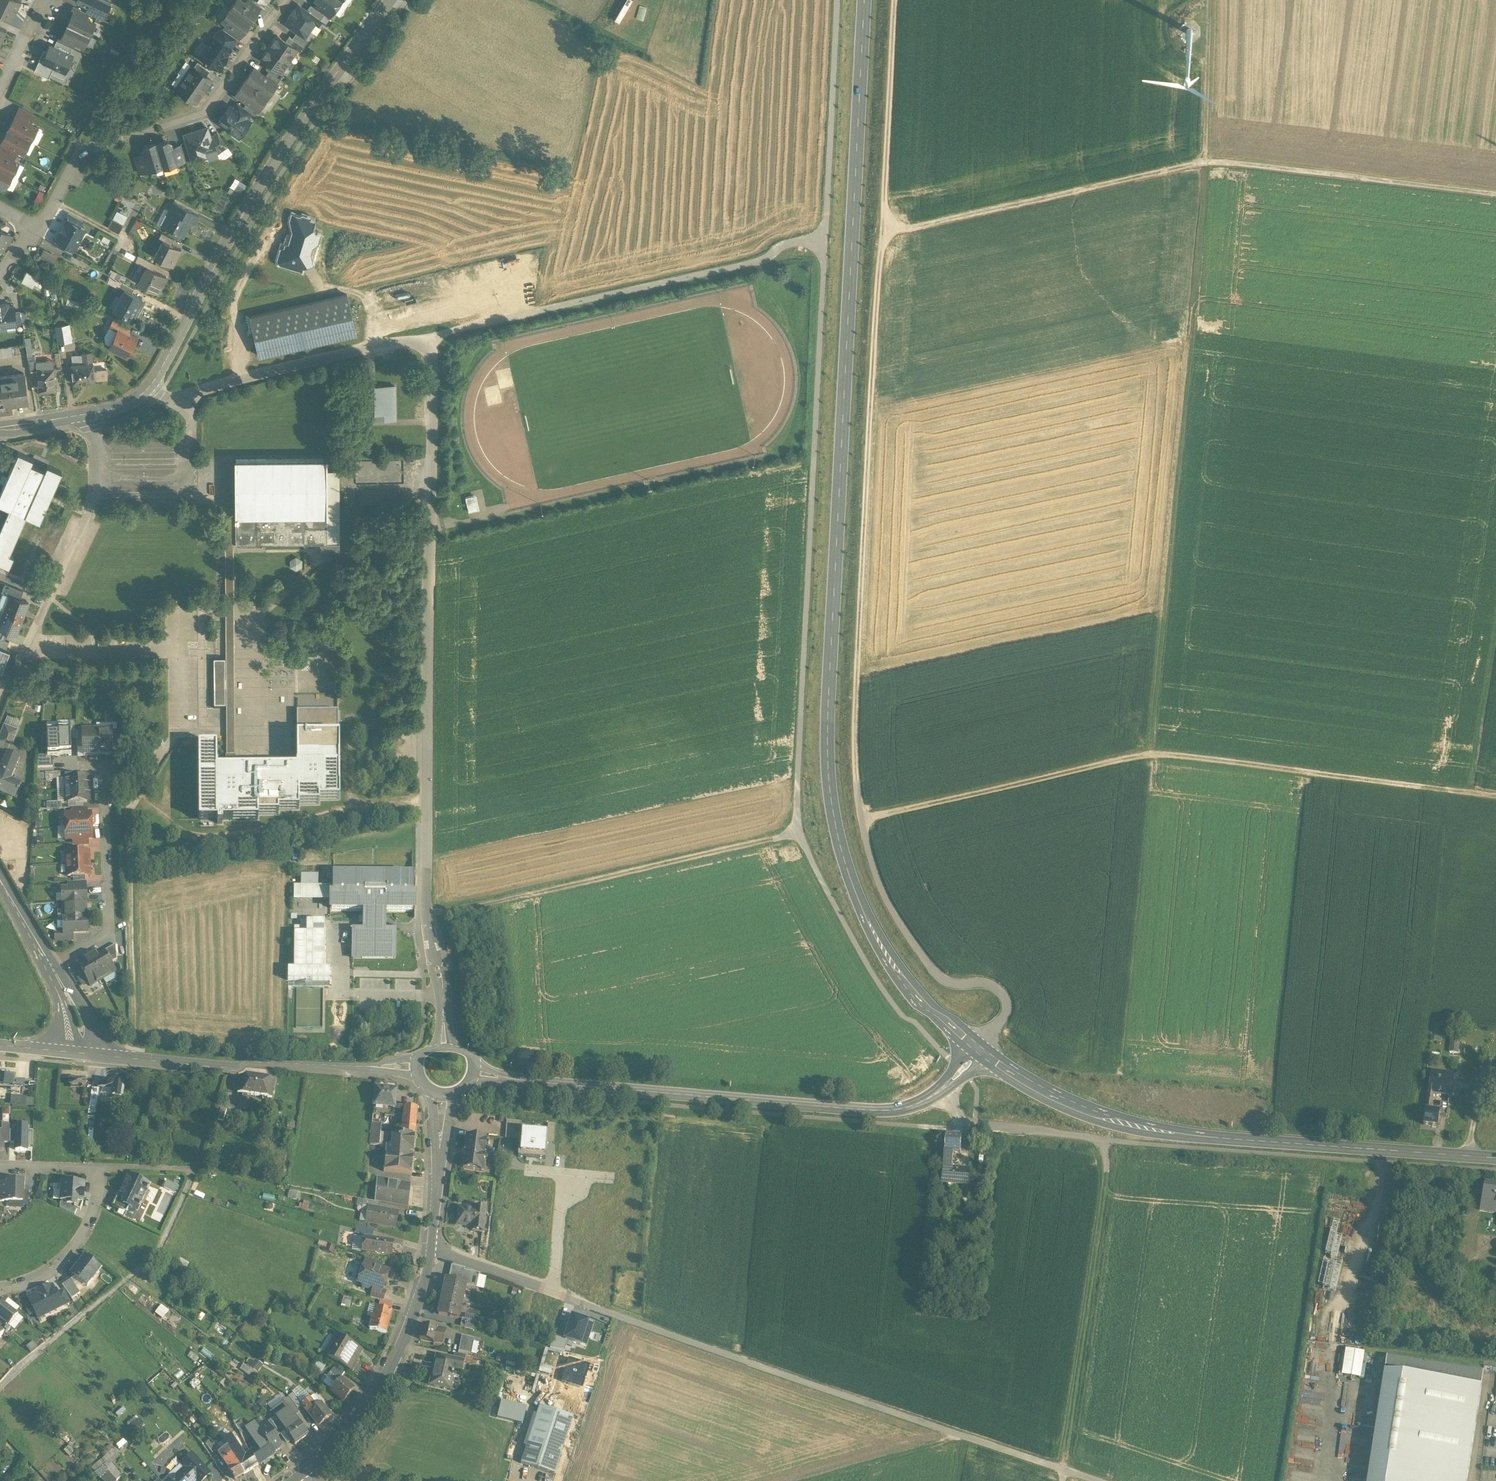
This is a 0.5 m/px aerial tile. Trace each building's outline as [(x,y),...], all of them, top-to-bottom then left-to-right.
[(16,9),(20,0),(0,0),(0,1),(16,9)] [(88,6),(102,13),(101,15),(104,16),(110,2),(106,0),(76,0),(88,6)] [(240,0),(236,0),(229,8),(249,23),(257,12),(256,11),(244,2),(240,0)] [(252,0),(245,0),(244,2),(256,11),(260,6),(252,0)] [(318,2),(318,1),(332,12),(341,0),(315,0),(318,2)] [(0,1),(0,13),(11,19),(16,9),(0,1)] [(332,12),(318,1),(318,2),(314,7),(323,14),(328,17),(332,12)] [(86,11),(73,5),(70,11),(73,13),(73,12),(86,18),(89,13),(86,11)] [(306,11),(298,5),(285,24),(296,32),(304,37),(305,37),(315,23),(318,25),(321,21),(319,20),(306,11)] [(314,7),(310,5),(306,11),(319,20),(323,14),(314,7)] [(102,13),(88,6),(86,11),(89,13),(102,19),(104,16),(101,15),(102,13)] [(249,23),(229,8),(222,19),(226,23),(241,33),(249,23)] [(86,18),(73,12),(73,13),(67,24),(89,34),(94,22),(86,18)] [(241,33),(226,23),(222,28),(237,38),(241,33)] [(89,34),(67,24),(62,35),(75,42),(83,45),(89,34)] [(237,38),(222,28),(219,33),(217,32),(213,37),(229,49),(237,38)] [(304,37),(296,32),(292,38),(303,46),(308,39),(305,37),(304,37)] [(75,42),(62,35),(60,34),(57,40),(72,47),(75,42)] [(285,40),(277,35),(269,46),(288,60),(296,49),(285,40)] [(292,38),(289,36),(285,40),(296,49),(299,52),(303,46),(292,38)] [(213,37),(212,37),(199,55),(217,68),(221,62),(222,63),(227,57),(225,56),(230,49),(229,49),(213,37)] [(72,47),(57,40),(54,46),(70,53),(72,47)] [(50,44),(41,61),(41,62),(53,67),(52,70),(63,76),(73,55),(70,53),(54,46),(50,44)] [(288,60),(269,46),(261,57),(269,63),(280,71),(281,70),(288,60)] [(41,62),(41,61),(39,60),(34,71),(48,78),(52,70),(53,67),(41,62)] [(210,71),(197,61),(193,66),(206,75),(210,71)] [(280,71),(269,63),(265,68),(269,70),(280,78),(284,73),(281,70),(280,71)] [(193,66),(192,65),(184,77),(203,90),(211,79),(206,75),(193,66)] [(265,75),(254,67),(244,80),(267,96),(276,83),(265,75)] [(280,78),(269,70),(265,75),(276,83),(280,78)] [(203,90),(184,77),(176,88),(182,92),(193,100),(195,101),(203,90)] [(267,96),(244,80),(235,93),(247,101),(258,109),(267,96)] [(193,100),(182,92),(179,97),(189,105),(193,100)] [(258,109),(247,101),(243,106),(251,112),(254,114),(258,109)] [(243,106),(237,102),(233,108),(247,118),(251,112),(243,106)] [(233,108),(229,106),(229,107),(230,108),(226,114),(224,113),(217,122),(238,137),(250,120),(247,118),(233,108)] [(35,114),(21,107),(15,117),(29,125),(35,114)] [(15,117),(8,129),(30,140),(36,128),(29,125),(15,117)] [(206,127),(184,134),(191,159),(194,160),(204,157),(205,154),(204,151),(216,148),(214,139),(211,139),(210,136),(208,130),(206,127)] [(30,140),(8,129),(2,140),(3,141),(18,149),(23,152),(30,140)] [(227,146),(217,131),(210,136),(211,139),(214,139),(216,148),(218,152),(218,153),(227,146)] [(18,149),(3,141),(0,146),(15,154),(18,149)] [(170,143),(167,141),(156,144),(162,165),(162,167),(176,163),(176,162),(172,148),(170,143)] [(156,142),(144,146),(143,149),(144,154),(149,169),(162,165),(156,144),(156,142)] [(238,148),(233,142),(227,146),(232,152),(238,148)] [(181,145),(172,148),(176,162),(176,163),(176,164),(186,161),(181,145)] [(0,146),(0,153),(12,159),(15,154),(0,146)] [(11,174),(18,162),(12,159),(0,153),(0,168),(11,174)] [(144,154),(135,157),(140,173),(150,170),(149,169),(144,154)] [(0,168),(0,183),(2,184),(5,186),(11,174),(0,168)] [(17,177),(11,174),(5,186),(10,188),(12,188),(17,177)] [(246,184),(239,180),(234,188),(241,193),(246,184)] [(180,197),(184,190),(177,186),(172,193),(180,197)] [(199,214),(173,201),(168,210),(172,212),(164,227),(183,236),(190,221),(194,223),(199,214)] [(112,218),(123,224),(127,216),(116,210),(112,218)] [(83,220),(68,212),(65,218),(66,219),(67,219),(80,226),(83,220)] [(280,248),(278,258),(280,264),(300,270),(302,266),(311,263),(309,251),(311,245),(317,242),(318,234),(309,231),(312,221),(307,220),(308,218),(302,216),(300,217),(292,215),(291,220),(293,231),(291,231),(289,239),(287,240),(287,244),(285,244),(284,247),(280,248)] [(80,226),(67,219),(66,219),(65,218),(54,237),(56,238),(65,243),(71,246),(75,239),(77,241),(84,228),(80,226)] [(107,226),(119,232),(123,224),(112,218),(107,226)] [(174,238),(162,232),(159,238),(163,240),(163,239),(171,243),(174,238)] [(0,246),(0,248),(4,250),(11,237),(6,234),(0,246)] [(65,243),(56,238),(54,237),(51,242),(63,249),(65,243)] [(171,243),(163,239),(163,240),(154,256),(172,265),(181,249),(171,243)] [(58,256),(45,249),(42,256),(54,263),(58,256)] [(155,263),(139,254),(135,261),(147,267),(147,266),(152,269),(155,263)] [(152,269),(147,266),(147,267),(138,283),(158,293),(166,277),(152,269)] [(114,268),(111,274),(124,280),(127,274),(114,268)] [(37,275),(26,269),(20,280),(31,286),(37,275)] [(123,281),(110,275),(107,282),(119,288),(120,287),(123,281)] [(135,287),(123,281),(120,287),(124,289),(132,293),(135,287)] [(132,293),(124,289),(120,296),(122,297),(116,310),(125,315),(126,314),(134,318),(141,305),(138,304),(142,298),(132,293)] [(249,316),(259,357),(356,334),(347,294),(249,316)] [(66,303),(78,307),(80,302),(68,297),(66,303)] [(0,302),(0,330),(6,330),(5,324),(6,324),(9,321),(14,321),(15,321),(14,311),(14,305),(7,305),(7,301),(0,302)] [(21,311),(14,311),(15,321),(14,321),(15,323),(22,322),(21,311)] [(129,324),(114,316),(109,326),(117,330),(119,327),(126,331),(129,324)] [(71,339),(69,324),(55,326),(57,341),(71,339)] [(126,331),(119,327),(117,330),(108,346),(126,356),(137,337),(126,331)] [(89,351),(83,352),(84,363),(92,362),(91,351),(89,351)] [(36,356),(28,357),(30,371),(37,370),(37,369),(38,369),(36,356)] [(84,363),(72,364),(74,382),(94,380),(94,379),(93,369),(93,362),(92,362),(84,363)] [(38,369),(37,369),(37,370),(39,390),(55,389),(53,368),(38,369)] [(107,368),(93,369),(94,379),(108,377),(107,368)] [(0,376),(0,407),(7,406),(7,404),(27,401),(23,373),(0,376)] [(394,396),(394,385),(375,385),(375,413),(392,413),(392,396),(394,396)] [(0,530),(0,563),(8,567),(13,556),(8,554),(26,516),(38,522),(61,472),(47,465),(44,471),(30,464),(32,459),(19,452),(0,492),(0,504),(10,508),(0,530)] [(326,460),(236,460),(236,459),(235,459),(235,544),(320,544),(326,544),(327,471),(327,459),(326,459),(326,460)] [(327,471),(326,544),(320,544),(320,554),(331,554),(331,552),(335,547),(335,544),(339,544),(339,471),(327,471)] [(388,492),(379,493),(380,502),(388,501),(388,492)] [(472,493),(464,495),(467,509),(475,507),(472,493)] [(235,755),(234,519),(224,519),(225,658),(225,708),(225,755),(235,755)] [(293,570),(303,565),(299,556),(289,562),(293,570)] [(23,591),(6,584),(3,593),(10,596),(20,599),(23,591)] [(20,599),(10,596),(4,612),(22,619),(28,603),(20,599)] [(4,612),(0,623),(0,628),(7,631),(16,634),(22,619),(4,612)] [(6,649),(9,641),(4,639),(0,638),(0,646),(6,649)] [(1,671),(10,650),(6,649),(0,646),(0,670),(1,671)] [(225,658),(214,658),(214,708),(225,708),(225,658)] [(296,734),(338,734),(337,711),(296,711),(296,734)] [(4,721),(0,731),(0,738),(11,742),(17,726),(4,721)] [(70,740),(70,728),(69,728),(58,729),(59,756),(71,756),(70,740)] [(59,758),(59,756),(58,729),(46,730),(47,756),(47,758),(52,758),(59,758)] [(111,731),(96,732),(97,756),(112,755),(112,747),(111,731)] [(96,732),(82,732),(83,748),(83,756),(97,756),(96,732)] [(296,768),(217,769),(217,765),(216,765),(216,745),(198,745),(199,819),(257,818),(257,813),(277,813),(277,809),(298,809),(298,804),(318,803),(318,799),(338,799),(338,734),(296,734),(297,764),(296,764),(296,768)] [(4,757),(5,758),(0,770),(0,793),(15,799),(21,783),(11,779),(20,757),(6,751),(4,757)] [(47,756),(38,757),(37,768),(52,768),(52,758),(47,758),(47,756)] [(89,778),(65,779),(66,791),(90,790),(89,786),(90,786),(91,784),(91,781),(90,780),(89,780),(89,778)] [(90,790),(66,791),(66,803),(90,802),(90,800),(92,799),(92,796),(90,795),(90,790)] [(57,791),(58,803),(61,803),(66,803),(66,791),(57,791)] [(72,815),(65,816),(65,828),(91,827),(91,815),(87,815),(72,815)] [(91,827),(65,828),(66,841),(73,840),(88,840),(92,839),(91,827)] [(72,853),(66,853),(66,865),(89,864),(88,852),(84,852),(72,853)] [(66,865),(67,877),(73,877),(85,876),(89,876),(89,864),(66,865)] [(412,874),(333,873),(333,893),(330,893),(330,909),(363,909),(363,917),(359,917),(359,922),(363,922),(363,931),(352,930),(352,959),(394,959),(395,931),(385,931),(385,909),(415,910),(415,894),(410,894),(410,890),(412,890),(412,874)] [(318,876),(301,875),(300,888),(318,888),(318,876)] [(69,889),(61,890),(62,903),(63,903),(64,920),(63,920),(63,933),(63,934),(71,933),(87,933),(87,919),(86,919),(85,902),(86,902),(85,889),(69,889)] [(92,889),(93,899),(102,899),(101,889),(92,889)] [(295,901),(295,910),(305,910),(305,901),(295,901)] [(325,969),(325,921),(306,921),(306,927),(294,927),(294,969),(288,969),(288,985),(331,986),(331,969),(325,969)] [(115,945),(103,952),(109,964),(116,960),(115,945)] [(102,950),(90,958),(102,979),(114,972),(109,964),(103,952),(102,950)] [(102,979),(90,958),(78,965),(80,968),(88,982),(90,986),(102,979)] [(88,982),(80,968),(74,971),(82,985),(88,982)] [(1453,1040),(1450,1060),(1455,1061),(1458,1041),(1453,1040)] [(1491,1071),(1482,1070),(1480,1086),(1489,1087),(1491,1071)] [(0,1072),(0,1095),(12,1096),(13,1096),(14,1079),(15,1076),(9,1076),(9,1073),(0,1072)] [(25,1080),(14,1079),(13,1096),(12,1096),(12,1097),(23,1098),(25,1080)] [(1453,1082),(1432,1079),(1430,1089),(1451,1092),(1453,1082)] [(76,1081),(69,1081),(69,1096),(70,1096),(79,1096),(84,1096),(84,1092),(85,1092),(86,1091),(86,1090),(86,1089),(86,1088),(85,1088),(84,1087),(84,1081),(76,1081)] [(124,1085),(108,1083),(106,1094),(105,1101),(121,1103),(122,1103),(123,1095),(124,1085)] [(35,1098),(35,1088),(27,1088),(27,1097),(35,1098)] [(1430,1089),(1428,1100),(1434,1101),(1450,1103),(1451,1092),(1430,1089)] [(255,1094),(239,1091),(236,1109),(253,1112),(255,1094)] [(106,1094),(98,1093),(96,1103),(112,1105),(111,1114),(120,1115),(121,1103),(105,1101),(106,1094)] [(273,1096),(255,1094),(253,1112),(270,1114),(273,1096)] [(1434,1101),(1428,1100),(1426,1118),(1431,1119),(1434,1101)] [(394,1105),(374,1103),(370,1138),(379,1139),(380,1128),(387,1128),(388,1123),(392,1124),(394,1105)] [(98,1106),(90,1105),(86,1135),(94,1136),(98,1106)] [(1448,1112),(1441,1111),(1440,1116),(1437,1115),(1436,1119),(1440,1120),(1439,1123),(1447,1124),(1448,1112)] [(26,1115),(11,1114),(10,1123),(25,1124),(26,1115)] [(1431,1119),(1426,1118),(1424,1133),(1438,1135),(1439,1123),(1440,1120),(1436,1119),(1431,1119)] [(415,1122),(403,1121),(400,1148),(401,1148),(412,1149),(415,1122)] [(503,1151),(517,1152),(518,1141),(519,1134),(505,1133),(503,1151)] [(546,1143),(545,1154),(552,1154),(553,1137),(545,1136),(545,1143),(546,1143)] [(379,1139),(370,1138),(368,1159),(385,1161),(389,1161),(390,1150),(379,1149),(379,1139)] [(516,1169),(530,1170),(532,1142),(518,1141),(517,1152),(516,1169)] [(545,1143),(532,1142),(530,1170),(544,1171),(545,1154),(546,1143),(545,1143)] [(963,1145),(947,1144),(944,1176),(953,1176),(954,1163),(951,1162),(951,1160),(961,1161),(963,1145)] [(15,1145),(15,1150),(15,1161),(15,1168),(27,1168),(27,1164),(27,1149),(27,1145),(15,1145)] [(401,1152),(390,1151),(389,1161),(385,1161),(382,1184),(409,1187),(412,1149),(401,1148),(401,1152)] [(483,1152),(465,1150),(463,1162),(462,1162),(461,1169),(462,1169),(461,1181),(479,1183),(483,1152)] [(953,1176),(944,1176),(944,1188),(959,1191),(960,1177),(953,1176)] [(968,1178),(960,1177),(959,1191),(967,1192),(968,1178)] [(148,1202),(127,1192),(123,1200),(122,1200),(121,1201),(120,1203),(119,1205),(119,1207),(120,1207),(118,1211),(117,1211),(128,1216),(125,1222),(127,1224),(136,1228),(148,1202)] [(1487,1192),(1482,1217),(1494,1219),(1495,1210),(1495,1194),(1487,1192)] [(408,1199),(375,1193),(375,1200),(373,1216),(378,1216),(406,1221),(408,1199)] [(161,1208),(174,1212),(177,1202),(163,1198),(161,1208)] [(22,1199),(7,1199),(7,1201),(7,1219),(22,1219),(22,1199)] [(83,1202),(61,1200),(61,1208),(60,1208),(59,1218),(66,1219),(65,1221),(73,1222),(74,1222),(75,1219),(82,1220),(83,1202)] [(373,1216),(375,1200),(366,1200),(365,1214),(373,1216)] [(305,1211),(296,1209),(294,1215),(285,1213),(284,1218),(302,1222),(305,1211)] [(128,1216),(117,1211),(111,1223),(125,1229),(127,1224),(125,1222),(128,1216)] [(367,1220),(376,1223),(378,1216),(373,1216),(365,1214),(356,1213),(355,1219),(367,1220)] [(73,1222),(65,1221),(66,1219),(59,1218),(59,1225),(74,1232),(76,1226),(73,1225),(73,1222)] [(82,1220),(75,1219),(74,1222),(73,1222),(73,1225),(76,1226),(79,1228),(82,1220)] [(367,1220),(364,1236),(367,1237),(394,1242),(396,1226),(376,1223),(367,1220)] [(473,1222),(456,1220),(454,1237),(470,1239),(470,1242),(481,1243),(483,1225),(473,1224),(473,1222)] [(372,1244),(361,1241),(359,1248),(370,1250),(372,1244)] [(350,1263),(359,1265),(361,1250),(352,1249),(350,1263)] [(374,1253),(363,1251),(361,1265),(373,1266),(374,1253)] [(391,1255),(374,1252),(374,1253),(373,1266),(372,1267),(389,1269),(391,1255)] [(322,1265),(329,1267),(331,1259),(320,1256),(319,1260),(323,1261),(322,1265)] [(380,1275),(365,1270),(362,1279),(377,1284),(378,1281),(380,1275)] [(99,1286),(84,1274),(71,1291),(73,1293),(69,1296),(77,1307),(85,1302),(86,1303),(99,1286)] [(464,1280),(450,1278),(447,1291),(463,1295),(463,1297),(474,1300),(477,1286),(463,1282),(464,1280)] [(378,1281),(377,1284),(362,1279),(357,1295),(360,1296),(362,1300),(366,1301),(370,1299),(372,1300),(380,1303),(381,1302),(386,1286),(380,1284),(379,1282),(378,1281)] [(447,1291),(444,1291),(442,1300),(441,1300),(439,1308),(459,1312),(463,1297),(463,1295),(447,1291)] [(69,1295),(60,1301),(70,1316),(79,1310),(77,1307),(69,1296),(69,1295)] [(380,1303),(372,1300),(368,1309),(381,1312),(384,1303),(381,1302),(380,1303)] [(204,1307),(195,1302),(189,1311),(198,1317),(204,1307)] [(49,1303),(35,1310),(35,1311),(28,1314),(31,1319),(29,1320),(37,1335),(61,1323),(56,1313),(54,1314),(49,1303)] [(62,1308),(56,1311),(55,1312),(56,1313),(61,1323),(68,1320),(62,1308)] [(459,1312),(439,1308),(437,1316),(438,1316),(436,1326),(455,1330),(459,1312)] [(350,1311),(343,1309),(340,1319),(348,1321),(350,1311)] [(390,1321),(375,1317),(372,1327),(387,1331),(390,1321)] [(1,1319),(0,1321),(0,1337),(8,1343),(17,1332),(1,1319)] [(154,1327),(162,1333),(168,1325),(160,1319),(154,1327)] [(33,1329),(30,1323),(25,1326),(28,1332),(33,1329)] [(567,1349),(579,1353),(586,1331),(570,1325),(563,1348),(567,1349)] [(387,1331),(372,1327),(369,1340),(384,1344),(387,1331)] [(474,1332),(461,1329),(459,1337),(472,1340),(474,1332)] [(0,1337),(0,1346),(3,1349),(5,1350),(10,1344),(8,1343),(0,1337)] [(434,1340),(421,1337),(418,1350),(431,1353),(434,1340)] [(443,1342),(434,1340),(431,1353),(440,1355),(443,1342)] [(563,1360),(567,1349),(563,1348),(552,1345),(549,1357),(563,1360)] [(472,1348),(460,1346),(457,1361),(467,1363),(469,1364),(472,1348)] [(360,1363),(336,1348),(325,1367),(351,1383),(359,1370),(356,1369),(360,1363)] [(1366,1355),(1341,1354),(1340,1380),(1365,1381),(1366,1355)] [(1483,1376),(1387,1361),(1384,1376),(1481,1391),(1483,1376)] [(456,1365),(453,1364),(451,1370),(463,1373),(464,1367),(456,1365)] [(451,1370),(435,1366),(429,1395),(448,1399),(452,1381),(460,1383),(463,1373),(451,1370)] [(580,1395),(586,1372),(568,1367),(561,1389),(580,1395)] [(247,1370),(244,1374),(258,1384),(263,1377),(256,1372),(254,1374),(247,1370)] [(252,1391),(258,1384),(244,1374),(239,1381),(252,1391)] [(1481,1391),(1384,1376),(1371,1460),(1468,1475),(1481,1391)] [(344,1385),(334,1379),(326,1388),(327,1389),(335,1395),(339,1389),(340,1389),(344,1385)] [(340,1389),(339,1389),(335,1395),(327,1389),(322,1395),(330,1401),(343,1412),(352,1400),(340,1389)] [(302,1415),(293,1404),(288,1407),(297,1420),(302,1415)] [(319,1414),(313,1406),(308,1410),(314,1418),(319,1414)] [(297,1420),(288,1407),(282,1411),(283,1411),(293,1426),(298,1422),(297,1420)] [(319,1414),(314,1418),(308,1410),(302,1415),(308,1423),(318,1436),(330,1426),(320,1413),(319,1414)] [(293,1426),(283,1411),(282,1411),(270,1420),(276,1429),(277,1430),(284,1440),(296,1431),(293,1426)] [(500,1411),(496,1425),(521,1431),(525,1417),(500,1411)] [(539,1414),(520,1472),(548,1480),(553,1480),(571,1425),(539,1414)] [(241,1437),(237,1440),(240,1445),(247,1440),(251,1446),(259,1441),(256,1438),(251,1430),(241,1437)] [(270,1430),(265,1433),(274,1448),(279,1444),(270,1430)] [(277,1430),(272,1433),(279,1444),(284,1441),(283,1440),(284,1440),(277,1430)] [(284,1440),(283,1440),(284,1441),(293,1454),(307,1445),(297,1430),(296,1431),(284,1440)] [(137,1431),(123,1441),(128,1448),(142,1437),(137,1431)] [(265,1433),(264,1433),(256,1438),(259,1441),(266,1452),(273,1462),(280,1457),(274,1448),(265,1433)] [(237,1440),(223,1450),(228,1460),(233,1467),(242,1462),(233,1449),(240,1445),(237,1440)] [(266,1452),(259,1441),(251,1446),(258,1457),(266,1452)] [(209,1451),(205,1454),(212,1464),(218,1459),(215,1454),(212,1456),(209,1451)] [(258,1457),(253,1461),(261,1471),(273,1463),(273,1462),(266,1452),(258,1457)] [(92,1480),(104,1480),(110,1476),(118,1469),(109,1458),(100,1466),(103,1470),(91,1480),(92,1480)] [(228,1460),(218,1465),(222,1471),(223,1471),(229,1478),(237,1473),(233,1467),(228,1460)] [(1371,1460),(1368,1480),(1467,1480),(1468,1475),(1371,1460)] [(242,1462),(233,1467),(237,1473),(242,1480),(246,1480),(261,1471),(253,1461),(245,1466),(242,1462)] [(191,1463),(180,1473),(184,1478),(180,1480),(207,1480),(191,1463)]
